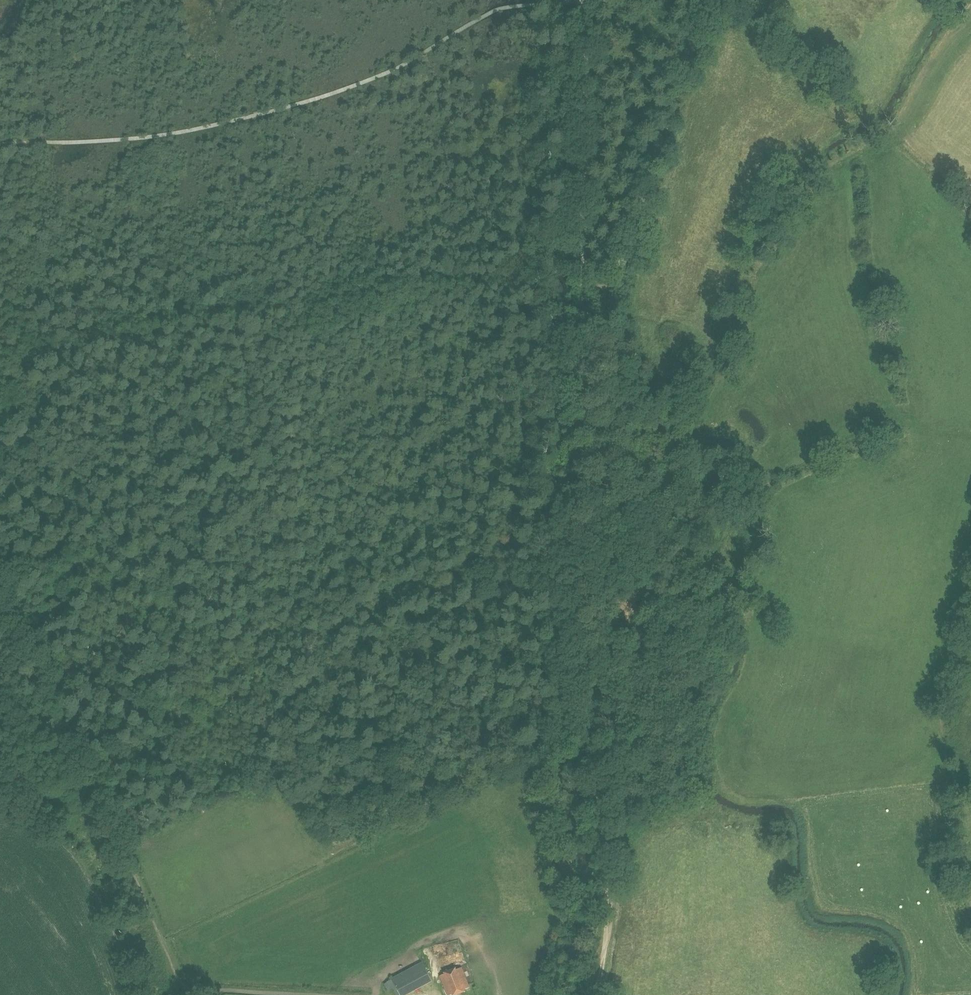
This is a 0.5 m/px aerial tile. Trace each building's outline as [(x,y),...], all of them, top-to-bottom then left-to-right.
[(410,982),(410,983),(431,971),(427,964),(400,979),(403,985),(410,982)] [(462,967),(441,976),(448,994),(451,994),(470,988),(462,967)] [(437,982),(434,973),(400,987),(403,994),(406,994),(437,982)] [(391,989),(395,987),(391,979),(387,982),(391,989)]
